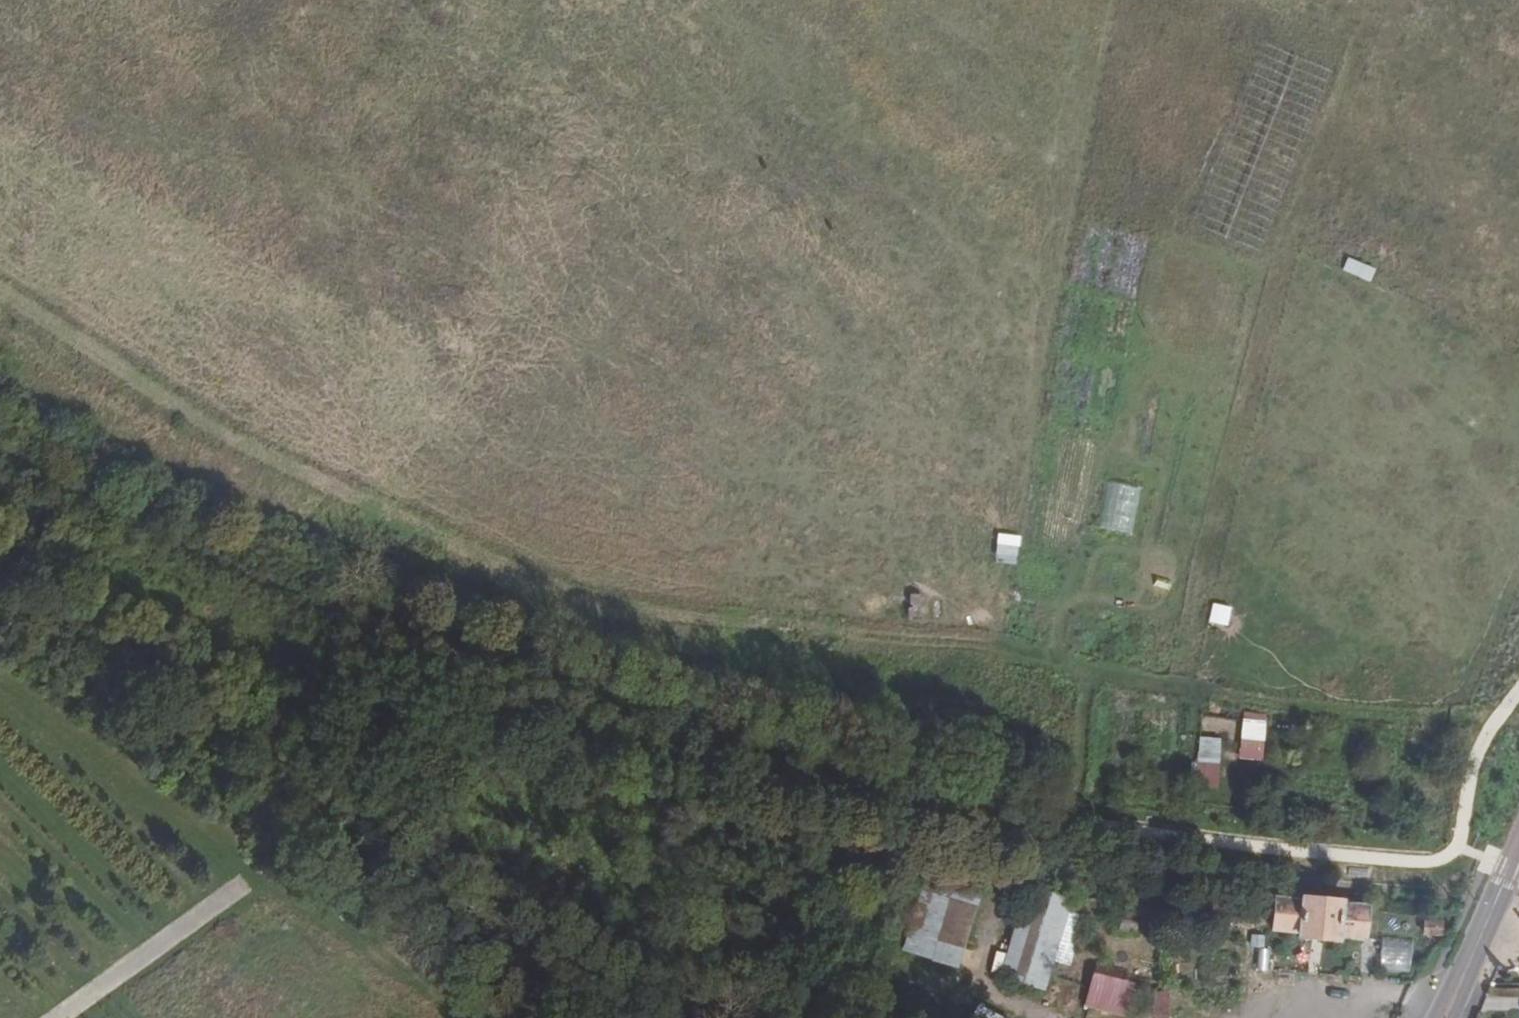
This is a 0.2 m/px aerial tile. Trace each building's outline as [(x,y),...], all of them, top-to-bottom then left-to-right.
[(1370,281),(1375,268),(1347,257),(1342,270),(1370,281)] [(1207,633),(1226,635),(1229,605),(1210,603),(1207,633)] [(1241,719),(1239,759),(1263,760),(1265,720),(1241,719)] [(1218,789),(1220,738),(1198,737),(1196,788),(1218,789)] [(920,878),(904,957),(961,968),(977,890),(920,878)] [(1002,979),(1048,990),(1070,900),(1023,889),(1002,979)] [(1363,940),(1367,906),(1344,904),(1342,902),(1302,898),(1300,900),(1277,898),(1274,932),(1297,934),(1298,937),(1339,940),(1341,937),(1363,940)] [(1429,911),(1428,919),(1442,920),(1442,912),(1429,911)] [(1442,920),(1428,919),(1427,934),(1441,936),(1442,920)] [(1381,938),(1379,973),(1410,974),(1412,939),(1381,938)] [(1320,981),(1322,969),(1301,966),(1299,979),(1320,981)] [(1125,1015),(1130,977),(1090,972),(1085,1010),(1125,1015)] [(1169,1017),(1170,993),(1149,992),(1148,1016),(1169,1017)] [(976,1005),(970,1017),(1002,1017),(976,1005)]
